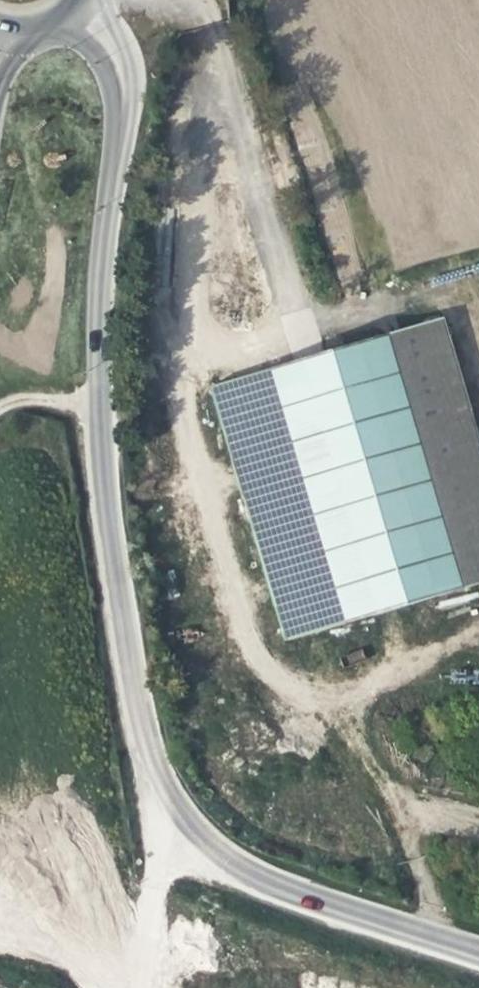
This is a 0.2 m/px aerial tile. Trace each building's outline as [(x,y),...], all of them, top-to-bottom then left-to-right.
[(384,334),(459,590),(478,584),(478,444),(442,317),(384,334)] [(344,624),(459,590),(384,334),(268,368),(344,624)] [(344,624),(268,368),(211,384),(286,640),(344,624)]
